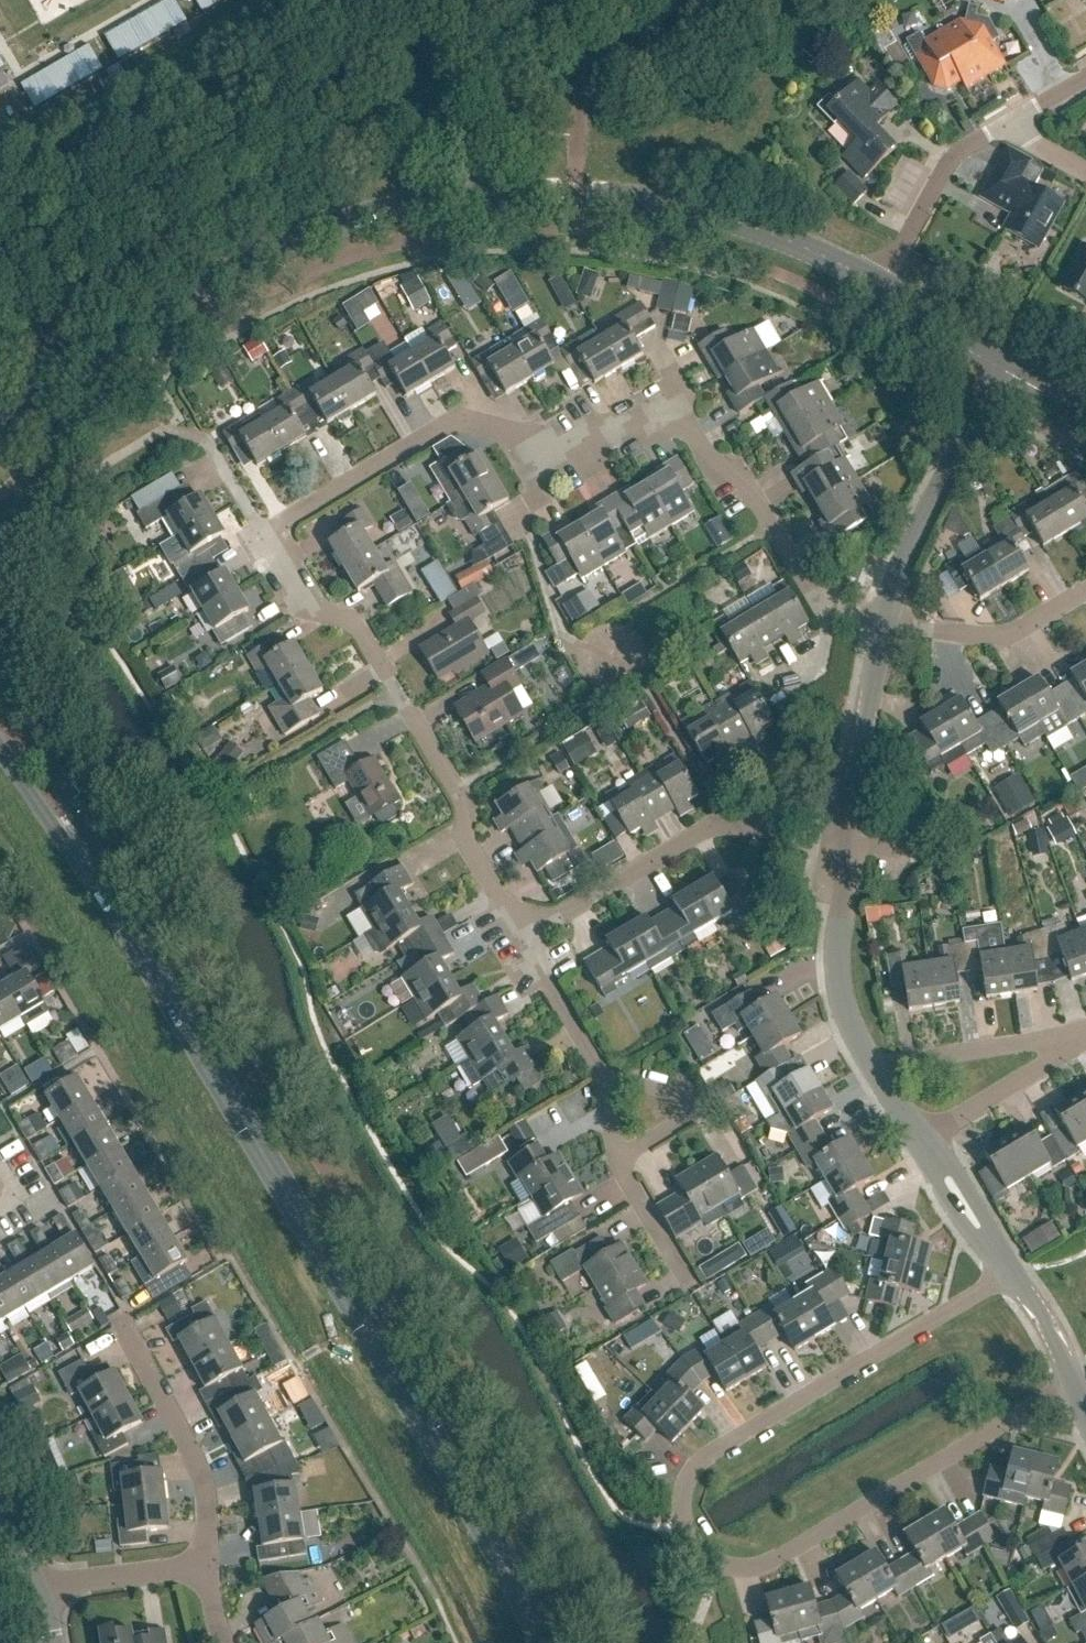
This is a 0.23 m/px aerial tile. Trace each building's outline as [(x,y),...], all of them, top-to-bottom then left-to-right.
[(174,0),(170,0),(167,2),(163,4),(150,11),(165,36),(188,23),(174,0)] [(225,0),(195,0),(203,14),(226,1),(225,0)] [(919,35),(907,41),(935,88),(947,91),(962,82),(966,90),(1005,67),(992,44),(1000,40),(989,21),(975,17),(977,8),(968,6),(964,24),(960,23),(924,44),(919,35)] [(165,36),(150,11),(138,18),(134,21),(127,25),(142,49),(165,36)] [(142,49),(127,25),(121,28),(117,31),(105,38),(119,63),(142,49)] [(104,71),(89,46),(83,50),(78,53),(66,60),(81,84),(104,71)] [(81,84),(66,60),(54,67),(50,69),(44,73),(58,98),(81,84)] [(58,98),(44,73),(37,77),(33,79),(21,86),(35,111),(58,98)] [(864,180),(896,150),(875,129),(890,114),(888,112),(896,105),(878,86),(870,93),(858,81),(827,112),(858,144),(843,158),(864,180)] [(1036,250),(1061,204),(1034,189),(1044,172),(1008,153),(999,170),(998,170),(983,198),(1015,215),(1005,233),(1036,250)] [(854,205),(867,193),(849,173),(836,186),(854,205)] [(1083,246),(1060,289),(1085,303),(1085,248),(1083,246)] [(461,273),(448,281),(457,297),(471,289),(461,273)] [(488,295),(495,287),(481,275),(474,283),(488,295)] [(657,295),(661,282),(634,275),(630,288),(657,295)] [(561,277),(549,284),(556,296),(568,290),(561,277)] [(414,313),(431,303),(417,279),(400,289),(414,313)] [(677,285),(672,311),(687,315),(694,289),(677,285)] [(349,319),(357,314),(351,302),(342,306),(349,319)] [(635,341),(655,330),(641,305),(612,322),(617,331),(601,341),(619,371),(644,357),(635,341)] [(340,332),(348,326),(340,316),(333,322),(340,332)] [(689,334),(692,320),(675,317),(672,331),(689,334)] [(542,321),(507,341),(531,381),(532,380),(534,382),(536,383),(545,377),(546,375),(545,373),(554,367),(546,352),(557,346),(542,321)] [(405,340),(414,354),(431,383),(455,369),(446,354),(457,347),(442,323),(424,334),(421,330),(405,340)] [(733,345),(725,332),(699,348),(719,382),(725,379),(765,354),(781,344),(768,323),(752,333),(733,345)] [(595,331),(560,352),(575,377),(586,371),(594,386),(619,371),(601,341),(595,331)] [(504,397),(531,381),(507,341),(471,363),(486,388),(496,382),(504,397)] [(383,343),(366,353),(373,365),(372,365),(378,375),(387,389),(397,383),(406,398),(431,383),(414,354),(396,365),(383,343)] [(376,396),(367,381),(378,375),(372,365),(373,365),(366,353),(364,350),(345,361),(350,370),(334,380),(352,410),(376,396)] [(281,371),(292,365),(284,352),(274,359),(281,371)] [(778,377),(765,354),(725,379),(737,401),(732,404),(739,416),(765,401),(758,389),(778,377)] [(352,410),(334,380),(316,391),(310,382),(294,392),(308,416),(318,410),(327,425),(337,419),(339,422),(343,423),(350,419),(351,415),(349,412),(352,410)] [(790,386),(765,401),(773,413),(778,410),(790,431),(831,406),(819,385),(797,398),(790,386)] [(306,438),(297,423),(308,416),(294,392),(275,403),(281,412),(264,422),(282,452),(306,438)] [(831,406),(790,431),(803,453),(797,456),(804,468),(838,449),(857,438),(850,426),(845,429),(831,406)] [(257,467),(282,452),(264,422),(258,413),(223,434),(238,459),(248,453),(257,467)] [(858,482),(838,449),(804,468),(791,476),(799,489),(805,485),(817,506),(858,482)] [(433,468),(454,503),(493,479),(479,454),(464,463),(458,453),(433,468)] [(672,527),(693,515),(680,494),(692,487),(677,462),(665,469),(668,474),(647,487),(672,527)] [(1062,462),(1059,464),(1066,476),(1077,469),(1062,462)] [(1044,492),(1068,534),(1085,523),(1085,510),(1083,505),(1085,503),(1085,485),(1078,472),(1044,492)] [(213,516),(201,496),(193,501),(185,488),(178,492),(169,477),(132,499),(141,514),(137,516),(146,530),(168,517),(180,536),(213,516)] [(454,503),(446,507),(455,521),(461,524),(465,522),(475,538),(500,523),(494,512),(508,504),(493,479),(454,503)] [(871,504),(858,482),(817,506),(830,527),(824,531),(831,543),(869,521),(862,510),(871,504)] [(621,494),(610,501),(633,538),(636,543),(646,536),(649,541),(672,527),(647,487),(625,500),(621,494)] [(1010,516),(1012,519),(1024,540),(1035,533),(1044,548),(1068,534),(1044,492),(1042,490),(1036,494),(1045,508),(1033,515),(1027,506),(1010,516)] [(633,538),(610,501),(598,508),(601,513),(580,526),(605,567),(626,555),(620,545),(633,538)] [(964,539),(970,534),(953,508),(944,531),(964,539)] [(328,544),(343,569),(374,551),(363,533),(373,527),(362,509),(337,524),(343,535),(328,544)] [(399,534),(412,526),(403,511),(390,519),(399,534)] [(225,536),(213,516),(180,536),(191,555),(174,566),(182,579),(209,563),(201,550),(225,536)] [(1031,551),(1024,540),(1012,519),(994,530),(1005,548),(987,558),(1005,588),(1028,574),(1019,559),(1031,551)] [(702,525),(714,545),(722,541),(710,521),(702,525)] [(582,581),(605,567),(580,526),(558,539),(555,534),(542,541),(567,583),(579,576),(582,581)] [(500,532),(463,555),(471,567),(508,545),(500,532)] [(384,568),(374,551),(343,569),(358,594),(373,584),(388,609),(413,594),(394,562),(384,568)] [(1005,588),(987,558),(970,569),(964,559),(946,570),(960,594),(971,587),(980,603),(1005,588)] [(434,561),(416,571),(434,603),(452,593),(434,561)] [(217,577),(209,563),(182,579),(191,594),(193,593),(204,612),(237,592),(226,572),(217,577)] [(462,592),(493,576),(486,563),(456,579),(462,592)] [(112,593),(126,586),(119,574),(106,581),(112,593)] [(777,596),(754,610),(775,645),(786,638),(791,647),(799,642),(794,634),(810,624),(783,581),(772,588),(777,596)] [(167,605),(179,597),(172,587),(161,595),(167,605)] [(241,617),(249,612),(237,592),(204,612),(215,631),(213,632),(222,647),(249,631),(241,617)] [(576,600),(564,607),(574,623),(585,617),(576,600)] [(470,623),(485,614),(477,601),(451,616),(458,628),(421,650),(439,680),(453,671),(455,674),(489,655),(470,623)] [(765,651),(775,645),(754,610),(730,624),(725,616),(715,622),(741,665),(756,657),(761,665),(770,659),(765,651)] [(272,643),(248,657),(259,675),(268,670),(279,686),(308,668),(294,645),(279,654),(272,643)] [(504,645),(492,653),(497,662),(509,655),(504,645)] [(520,654),(507,662),(514,675),(527,667),(520,654)] [(476,742),(523,714),(509,692),(520,685),(506,662),(483,676),(491,689),(456,709),(476,742)] [(1072,676),(1077,685),(1065,692),(1081,719),(1085,716),(1085,667),(1072,676)] [(166,691),(182,683),(173,668),(158,677),(166,691)] [(308,668),(279,686),(286,699),(269,709),(286,737),(319,717),(309,700),(323,692),(308,668)] [(1081,719),(1065,692),(1051,700),(1039,680),(1019,692),(1045,737),(1047,739),(1081,719)] [(730,695),(717,703),(741,744),(752,737),(757,746),(766,741),(760,733),(775,724),(757,693),(751,683),(741,689),(744,695),(733,701),(730,695)] [(1045,737),(1019,692),(999,704),(1004,713),(991,721),(1007,747),(1021,738),(1027,748),(1045,737)] [(627,731),(650,717),(640,700),(617,714),(627,731)] [(977,729),(961,701),(941,713),(967,756),(986,745),(992,756),(1007,747),(991,721),(977,729)] [(730,751),(741,744),(717,703),(703,711),(706,717),(696,723),(693,717),(682,723),(707,764),(722,755),(727,764),(735,759),(730,751)] [(967,756),(941,713),(921,724),(926,732),(912,740),(932,773),(945,766),(946,769),(967,756)] [(204,752),(222,741),(214,728),(196,740),(204,752)] [(575,768),(597,754),(585,734),(563,747),(575,768)] [(394,806),(401,802),(375,758),(360,767),(346,743),(318,759),(337,790),(348,783),(371,820),(375,817),(379,823),(384,825),(397,817),(397,812),(394,806)] [(228,774),(243,754),(230,744),(215,764),(228,774)] [(560,776),(569,770),(559,753),(550,759),(560,776)] [(654,768),(641,776),(666,817),(676,811),(681,819),(689,814),(684,806),(700,797),(675,755),(664,762),(668,767),(657,773),(654,768)] [(1085,786),(1085,765),(1069,775),(1078,791),(1085,786)] [(654,824),(666,817),(641,776),(627,784),(630,790),(620,796),(617,791),(606,797),(631,838),(646,829),(650,837),(659,832),(654,824)] [(1034,802),(1018,776),(993,792),(1009,817),(1034,802)] [(512,829),(518,840),(554,818),(539,793),(545,790),(540,781),(498,805),(507,820),(498,826),(503,834),(512,829)] [(1053,827),(1064,821),(1061,815),(1050,821),(1053,827)] [(554,818),(518,840),(525,850),(516,856),(521,864),(530,859),(539,874),(545,871),(553,885),(578,870),(589,863),(574,839),(568,843),(554,818)] [(1056,847),(1076,836),(1067,819),(1064,821),(1053,827),(1047,830),(1056,847)] [(1017,837),(1032,830),(1027,821),(1012,828),(1017,837)] [(965,848),(978,840),(969,826),(956,834),(965,848)] [(1044,836),(1030,839),(1032,851),(1046,849),(1044,836)] [(612,845),(607,848),(602,841),(588,849),(600,870),(620,858),(612,845)] [(413,887),(402,868),(355,896),(363,910),(362,910),(374,931),(410,910),(401,894),(413,887)] [(734,915),(748,907),(732,879),(719,887),(714,878),(693,891),(714,925),(733,914),(734,915)] [(694,936),(714,925),(693,891),(674,902),(680,911),(666,919),(682,946),(695,938),(694,936)] [(880,920),(894,918),(892,907),(865,911),(867,925),(881,923),(880,920)] [(410,910),(374,931),(366,937),(376,954),(382,956),(397,947),(405,960),(417,953),(443,937),(432,918),(420,926),(410,910)] [(316,935),(319,920),(304,916),(300,931),(316,935)] [(653,927),(648,918),(627,931),(647,965),(651,972),(685,952),(682,946),(666,919),(653,927)] [(17,927),(1,919),(0,920),(0,935),(9,940),(17,927)] [(1048,961),(1061,955),(1071,982),(1085,977),(1085,946),(1082,934),(1069,938),(1064,925),(1057,927),(1055,920),(1042,924),(1044,931),(1041,932),(1048,961)] [(963,931),(965,946),(969,973),(982,971),(986,999),(1012,995),(1006,954),(1005,954),(1001,925),(963,931)] [(627,931),(608,942),(613,951),(599,959),(586,967),(602,994),(615,986),(630,977),(629,976),(647,965),(627,931)] [(1018,952),(1006,954),(1012,995),(1038,992),(1033,963),(1048,961),(1041,932),(1025,937),(1025,938),(1017,939),(1018,952)] [(771,960),(785,951),(775,935),(761,943),(771,960)] [(452,979),(442,963),(454,955),(443,937),(417,953),(424,966),(403,979),(416,1001),(452,979)] [(939,964),(928,966),(934,1007),(960,1003),(956,975),(969,973),(965,946),(937,950),(939,964)] [(49,1012),(44,1003),(25,971),(24,972),(11,951),(2,957),(14,977),(1,985),(1,986),(20,1018),(25,1026),(49,1012)] [(934,1007),(928,966),(907,969),(905,955),(887,957),(891,985),(904,983),(909,1011),(934,1007)] [(738,988),(747,982),(742,972),(732,978),(738,988)] [(452,979),(416,1001),(428,1021),(438,1015),(446,1029),(471,1014),(485,1006),(474,987),(461,995),(452,979)] [(20,1018),(1,986),(1,985),(0,984),(0,1030),(20,1018)] [(330,1001),(340,995),(336,988),(326,994),(330,1001)] [(754,1038),(789,1017),(778,997),(760,1007),(751,993),(726,1008),(713,1015),(724,1033),(736,1025),(740,1033),(748,1028),(754,1038)] [(470,1061),(505,1040),(496,1025),(509,1017),(498,998),(485,1006),(471,1014),(479,1027),(458,1040),(470,1060),(470,1061)] [(679,1010),(685,1020),(695,1014),(692,1009),(685,1007),(679,1010)] [(789,1017),(754,1038),(764,1055),(756,1060),(759,1064),(767,1077),(782,1068),(792,1062),(783,1047),(801,1036),(789,1017)] [(694,1027),(681,1036),(697,1061),(710,1053),(694,1027)] [(52,1051),(61,1067),(77,1057),(76,1057),(89,1049),(78,1029),(65,1037),(68,1042),(52,1051)] [(470,1060),(460,1066),(473,1088),(483,1081),(491,1094),(513,1082),(513,1083),(517,1080),(524,1093),(546,1080),(539,1067),(528,1048),(515,1056),(505,1040),(470,1061),(470,1060)] [(767,1077),(748,1087),(753,1096),(762,1091),(767,1100),(775,1095),(785,1113),(821,1091),(809,1071),(791,1082),(782,1068),(767,1077)] [(92,1101),(77,1077),(44,1097),(58,1121),(92,1101)] [(722,1102),(735,1094),(727,1082),(715,1090),(722,1102)] [(814,1122),(833,1111),(821,1091),(785,1113),(767,1123),(771,1130),(788,1134),(798,1152),(823,1137),(814,1122)] [(1077,1099),(1085,1114),(1085,1094),(1077,1099)] [(495,1114),(503,1109),(496,1097),(488,1102),(495,1114)] [(1085,1144),(1085,1114),(1077,1099),(1055,1113),(1065,1129),(1052,1137),(1066,1161),(1080,1153),(1078,1149),(1085,1144)] [(105,1123),(92,1101),(58,1121),(72,1143),(105,1123)] [(448,1117),(431,1127),(452,1163),(476,1149),(467,1134),(460,1138),(448,1117)] [(530,1118),(508,1131),(520,1150),(541,1137),(530,1118)] [(742,1136),(752,1130),(745,1118),(735,1124),(742,1136)] [(27,1140),(36,1134),(27,1119),(18,1125),(27,1140)] [(118,1146),(105,1123),(72,1143),(85,1166),(118,1146)] [(1039,1145),(1029,1128),(1006,1141),(1029,1179),(1050,1166),(1052,1170),(1066,1161),(1052,1137),(1039,1145)] [(862,1160),(850,1140),(832,1151),(823,1137),(798,1152),(808,1169),(816,1164),(826,1181),(862,1160)] [(495,1140),(504,1155),(508,1153),(499,1138),(495,1140)] [(486,1167),(504,1155),(495,1140),(476,1151),(486,1167)] [(40,1162),(49,1157),(40,1141),(31,1147),(40,1162)] [(1029,1179),(1006,1141),(984,1155),(994,1171),(981,1179),(996,1204),(1010,1195),(1007,1191),(1029,1179)] [(132,1169),(118,1146),(85,1166),(99,1189),(132,1169)] [(533,1198),(570,1176),(558,1156),(547,1162),(538,1147),(509,1164),(519,1180),(521,1178),(533,1198)] [(739,1202),(757,1191),(743,1167),(728,1176),(717,1157),(697,1169),(719,1207),(736,1197),(739,1202)] [(855,1190),(874,1180),(862,1160),(826,1181),(836,1199),(828,1203),(838,1220),(864,1205),(855,1190)] [(54,1185),(63,1180),(54,1164),(44,1170),(54,1185)] [(1079,1164),(1071,1169),(1075,1176),(1083,1171),(1079,1164)] [(145,1191),(132,1169),(99,1189),(112,1211),(145,1191)] [(702,1217),(719,1207),(697,1169),(676,1182),(683,1193),(658,1208),(676,1239),(705,1222),(702,1217)] [(771,1184),(784,1183),(783,1169),(769,1170),(771,1184)] [(570,1176),(533,1198),(535,1202),(518,1212),(528,1228),(527,1228),(536,1244),(552,1235),(553,1234),(580,1218),(571,1203),(582,1196),(570,1176)] [(67,1208),(76,1202),(67,1187),(58,1192),(67,1208)] [(159,1214),(145,1191),(112,1211),(126,1234),(159,1214)] [(845,1231),(871,1216),(864,1205),(838,1220),(845,1231)] [(81,1230),(90,1225),(81,1209),(71,1215),(81,1230)] [(70,1281),(94,1266),(74,1234),(73,1235),(61,1214),(52,1220),(64,1240),(51,1248),(52,1249),(51,1250),(70,1281)] [(172,1236),(159,1214),(126,1234),(139,1256),(172,1236)] [(787,1214),(773,1222),(782,1236),(795,1229),(787,1214)] [(882,1240),(886,1223),(874,1219),(869,1237),(882,1240)] [(890,1244),(885,1263),(926,1273),(931,1251),(911,1246),(916,1227),(887,1220),(886,1223),(882,1240),(881,1242),(890,1244)] [(90,1225),(81,1230),(95,1255),(109,1246),(96,1223),(91,1226),(90,1225)] [(1032,1255),(1060,1238),(1051,1223),(1023,1240),(1032,1255)] [(48,1294),(70,1281),(51,1250),(52,1249),(51,1248),(39,1228),(30,1234),(41,1254),(28,1262),(29,1263),(28,1263),(48,1294)] [(764,1232),(694,1266),(700,1279),(770,1244),(764,1232)] [(819,1246),(827,1241),(822,1232),(814,1237),(819,1246)] [(153,1280),(143,1286),(151,1300),(191,1277),(182,1263),(187,1260),(172,1236),(139,1256),(153,1280)] [(634,1266),(622,1246),(611,1252),(601,1237),(575,1253),(573,1251),(550,1264),(562,1283),(586,1269),(597,1288),(634,1266)] [(804,1250),(796,1237),(785,1244),(793,1257),(804,1250)] [(511,1271),(529,1259),(516,1240),(498,1251),(511,1271)] [(25,1308),(48,1294),(28,1263),(29,1263),(28,1262),(16,1242),(7,1247),(18,1267),(5,1275),(6,1276),(6,1277),(25,1308)] [(108,1275),(117,1270),(108,1255),(98,1260),(108,1275)] [(920,1295),(926,1273),(885,1263),(880,1282),(872,1279),(866,1301),(895,1309),(900,1290),(920,1295)] [(800,1282),(816,1274),(811,1264),(795,1272),(800,1282)] [(25,1308),(6,1277),(6,1276),(5,1275),(0,1266),(0,1318),(2,1322),(25,1308)] [(635,1293),(646,1286),(634,1266),(597,1288),(609,1308),(606,1309),(616,1325),(644,1308),(635,1293)] [(527,1283),(535,1279),(528,1267),(520,1272),(527,1283)] [(850,1295),(835,1269),(823,1276),(839,1302),(850,1295)] [(835,1328),(824,1310),(839,1302),(823,1276),(806,1286),(811,1294),(794,1304),(815,1340),(835,1328)] [(121,1299),(131,1293),(122,1278),(112,1284),(121,1299)] [(727,1282),(720,1286),(726,1297),(733,1293),(727,1282)] [(160,1302),(167,1317),(179,1310),(172,1296),(160,1302)] [(229,1345),(215,1319),(206,1301),(191,1309),(194,1314),(165,1329),(172,1341),(177,1339),(192,1365),(229,1345)] [(815,1340),(794,1304),(776,1314),(772,1307),(755,1317),(770,1343),(785,1334),(795,1352),(815,1340)] [(87,1310),(65,1323),(71,1334),(93,1321),(87,1310)] [(555,1338),(568,1330),(558,1313),(545,1320),(555,1338)] [(679,1335),(686,1323),(670,1313),(663,1325),(679,1335)] [(714,1333),(733,1324),(728,1314),(709,1322),(714,1333)] [(770,1343),(755,1317),(719,1338),(725,1345),(746,1381),(766,1370),(755,1352),(770,1343)] [(646,1319),(619,1339),(628,1351),(655,1332),(646,1319)] [(63,1353),(75,1346),(68,1334),(56,1341),(63,1353)] [(242,1369),(229,1345),(192,1365),(204,1389),(199,1391),(207,1405),(256,1378),(254,1376),(247,1380),(241,1369),(242,1369)] [(746,1381),(725,1345),(707,1355),(703,1348),(682,1360),(701,1384),(716,1375),(727,1393),(746,1381)] [(43,1357),(49,1353),(45,1346),(39,1349),(43,1357)] [(25,1370),(16,1356),(0,1366),(0,1379),(3,1384),(25,1370)] [(127,1399),(113,1371),(95,1380),(83,1358),(59,1370),(65,1384),(70,1395),(79,1390),(93,1418),(127,1399)] [(705,1411),(690,1396),(701,1384),(682,1360),(666,1378),(672,1384),(658,1399),(689,1427),(705,1411)] [(262,1389),(256,1378),(207,1405),(212,1416),(217,1413),(232,1440),(269,1419),(254,1393),(262,1389)] [(28,1379),(9,1389),(26,1421),(37,1415),(33,1408),(41,1403),(28,1379)] [(295,1406),(307,1399),(300,1386),(293,1390),(291,1400),(295,1406)] [(120,1431),(139,1422),(127,1399),(93,1418),(99,1430),(90,1434),(101,1455),(126,1442),(120,1431)] [(689,1427),(658,1399),(645,1413),(638,1407),(624,1422),(646,1442),(658,1430),(673,1444),(689,1427)] [(282,1443),(269,1419),(232,1440),(244,1463),(239,1466),(245,1477),(246,1480),(296,1462),(296,1461),(295,1461),(285,1443),(286,1442),(285,1441),(282,1443)] [(330,1430),(319,1436),(327,1451),(338,1445),(330,1430)] [(47,1476),(60,1472),(49,1440),(35,1445),(47,1476)] [(1026,1499),(1036,1458),(1014,1452),(1009,1473),(990,1468),(983,1497),(1005,1503),(1007,1494),(1026,1499)] [(1065,1518),(1072,1489),(1053,1484),(1058,1464),(1036,1458),(1026,1499),(1045,1503),(1043,1512),(1065,1518)] [(291,1476),(298,1475),(296,1462),(246,1480),(248,1492),(254,1491),(259,1520),(300,1514),(296,1485),(292,1486),(291,1476)] [(120,1477),(124,1506),(163,1501),(158,1472),(136,1475),(134,1464),(109,1467),(110,1479),(120,1477)] [(167,1527),(163,1501),(124,1506),(128,1532),(119,1534),(121,1547),(146,1543),(144,1530),(167,1527)] [(968,1557),(985,1547),(970,1521),(955,1530),(944,1512),(925,1524),(946,1560),(963,1549),(968,1557)] [(304,1540),(300,1514),(259,1520),(263,1547),(257,1548),(260,1561),(307,1554),(305,1540),(304,1540)] [(980,1515),(970,1521),(985,1547),(996,1540),(980,1515)] [(929,1570),(946,1560),(925,1524),(905,1535),(916,1553),(901,1562),(916,1588),(933,1578),(929,1570)] [(1037,1558),(1064,1544),(1069,1541),(1064,1530),(1031,1547),(1037,1558)] [(1064,1544),(1037,1558),(1044,1572),(1061,1563),(1074,1587),(1074,1588),(1085,1581),(1085,1549),(1071,1556),(1064,1544)] [(877,1601),(894,1590),(899,1598),(916,1588),(901,1562),(886,1571),(876,1553),(856,1565),(877,1601)] [(877,1601),(856,1565),(836,1577),(847,1595),(832,1603),(844,1631),(865,1619),(860,1611),(877,1601)] [(318,1623),(317,1621),(311,1624),(305,1613),(322,1603),(309,1579),(305,1581),(301,1574),(260,1581),(270,1600),(277,1613),(255,1625),(264,1642),(280,1642),(318,1623)] [(1074,1588),(1074,1587),(1067,1591),(1081,1616),(1070,1622),(1077,1635),(1085,1630),(1085,1581),(1074,1588)] [(832,1603),(816,1608),(810,1587),(788,1594),(799,1634),(801,1642),(828,1635),(830,1642),(842,1642),(845,1642),(842,1632),(844,1631),(832,1603)] [(1031,1624),(1011,1591),(997,1599),(1017,1632),(1031,1624)] [(788,1594),(766,1600),(771,1620),(755,1624),(760,1642),(781,1642),(780,1639),(799,1634),(788,1594)] [(968,1628),(980,1620),(973,1608),(960,1616),(968,1628)] [(318,1623),(280,1642),(352,1642),(342,1624),(324,1634),(318,1623)] [(422,1627),(416,1630),(420,1637),(425,1634),(422,1627)] [(164,1629),(132,1634),(131,1631),(115,1633),(114,1628),(98,1630),(100,1642),(166,1642),(164,1629)] [(960,1629),(945,1638),(948,1642),(968,1642),(960,1629)]
